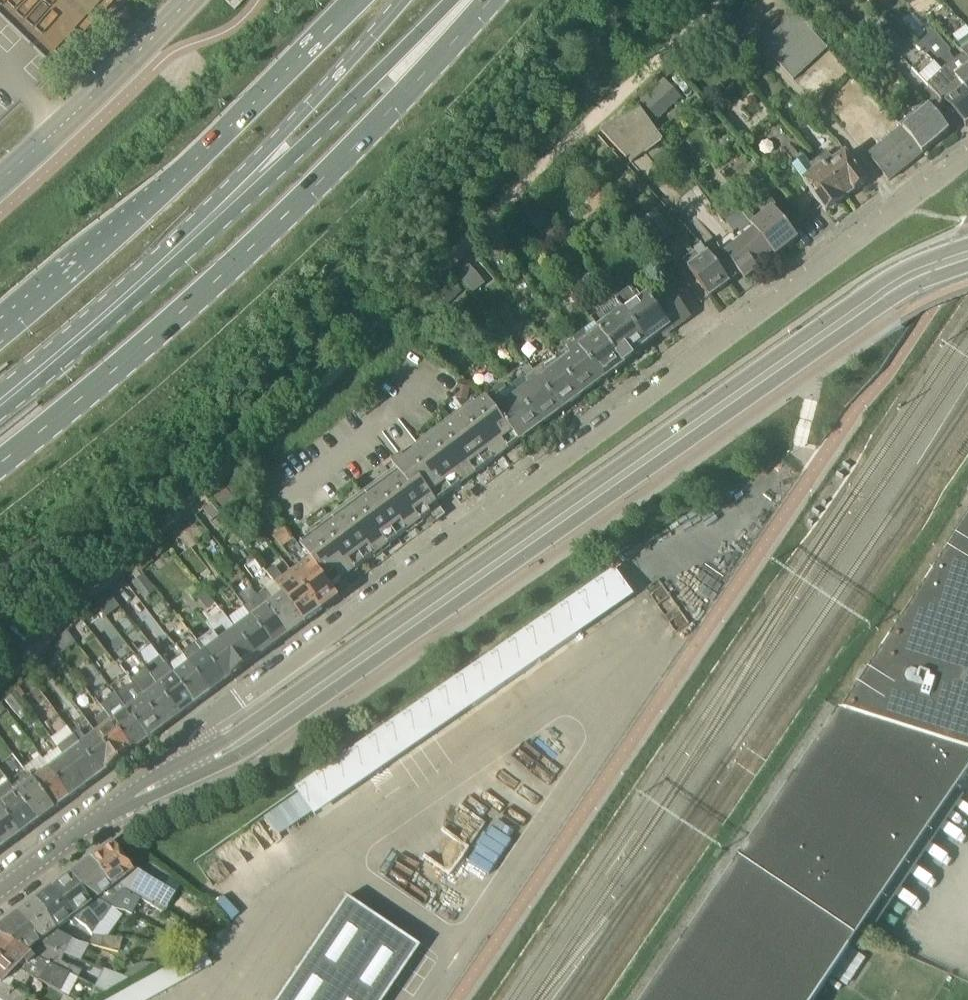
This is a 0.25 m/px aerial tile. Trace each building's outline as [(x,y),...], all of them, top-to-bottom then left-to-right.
[(796,13),(763,44),(794,78),(828,47),(796,13)] [(964,55),(956,62),(950,53),(952,51),(935,31),(917,47),(926,55),(925,56),(967,94),(967,59),(964,55)] [(956,47),(964,55),(967,59),(967,38),(956,47)] [(967,94),(925,56),(913,69),(946,105),(966,125),(965,125),(967,127),(967,94)] [(682,97),(666,81),(665,79),(641,102),(642,103),(659,120),(682,97)] [(605,107),(610,102),(604,96),(599,102),(605,107)] [(664,140),(653,124),(641,108),(602,131),(615,146),(633,164),(664,140)] [(900,125),(903,128),(923,153),(950,131),(931,108),(926,113),(923,109),(913,111),(915,113),(900,125)] [(923,153),(903,128),(869,156),(889,181),(923,153)] [(820,160),(849,197),(857,191),(863,188),(866,184),(869,182),(847,153),(835,163),(828,154),(820,160)] [(820,160),(812,166),(805,157),(792,166),(827,213),(830,211),(835,209),(839,204),(849,197),(820,160)] [(741,209),(728,192),(713,204),(726,221),(741,209)] [(765,244),(776,256),(799,238),(775,208),(753,226),(756,230),(755,231),(765,244)] [(660,245),(674,235),(658,212),(644,222),(660,245)] [(746,280),(776,256),(765,244),(755,231),(725,253),(728,258),(717,265),(731,283),(741,274),(746,280)] [(731,283),(717,265),(702,245),(683,260),(711,297),(731,283)] [(469,265),(460,275),(473,285),(482,275),(469,265)] [(449,304),(463,291),(453,280),(440,292),(449,304)] [(436,316),(449,304),(440,292),(426,305),(436,316)] [(690,316),(672,292),(655,305),(647,293),(642,297),(637,292),(632,296),(630,293),(618,301),(649,343),(661,334),(663,336),(674,329),(690,316)] [(593,319),(596,323),(626,363),(626,362),(626,361),(633,355),(634,354),(637,355),(643,351),(643,348),(649,343),(618,301),(593,319)] [(605,379),(626,363),(596,323),(575,339),(579,344),(605,379)] [(605,379),(579,344),(570,351),(568,349),(556,358),(584,395),(604,379),(605,379)] [(584,395),(556,358),(542,368),(544,371),(537,376),(563,410),(584,395)] [(563,410),(537,376),(531,368),(524,373),(526,377),(512,387),(514,389),(542,426),(563,410)] [(459,385),(456,397),(468,400),(471,388),(459,385)] [(520,442),(542,426),(514,389),(501,399),(503,401),(494,408),(520,442)] [(489,401),(407,462),(404,458),(394,465),(400,474),(301,548),(333,588),(432,514),(437,522),(444,517),(438,503),(520,442),(494,408),(489,401)] [(223,507),(235,498),(227,489),(216,498),(223,507)] [(213,520),(220,515),(212,504),(205,509),(213,520)] [(967,652),(967,521),(843,712),(967,751),(967,671),(962,669),(967,652)] [(301,548),(296,542),(284,551),(293,562),(295,560),(303,570),(296,575),(323,610),(340,597),(333,588),(301,548)] [(289,635),(305,624),(283,596),(268,575),(269,575),(257,559),(246,567),(254,578),(249,582),(289,635)] [(285,563),(269,575),(268,575),(283,596),(305,624),(323,610),(296,575),(295,576),(285,563)] [(276,831),(640,601),(622,572),(258,802),(276,831)] [(144,575),(133,583),(146,599),(157,591),(144,575)] [(249,582),(245,577),(230,588),(273,647),(289,635),(249,582)] [(258,658),(273,647),(230,588),(224,593),(235,608),(225,614),(258,658)] [(199,598),(208,610),(217,604),(214,600),(213,600),(207,592),(199,598)] [(217,604),(208,610),(205,613),(211,622),(208,625),(215,635),(216,635),(243,670),(258,659),(258,658),(225,614),(217,604)] [(181,636),(188,631),(182,622),(175,628),(181,636)] [(173,642),(177,648),(186,660),(212,693),(226,682),(200,647),(196,641),(192,636),(188,631),(181,636),(173,642)] [(215,635),(200,647),(226,682),(233,677),(233,678),(243,670),(216,635),(215,635)] [(145,665),(143,667),(180,717),(196,705),(171,671),(173,670),(152,641),(136,653),(145,665)] [(186,660),(173,670),(171,671),(196,705),(212,693),(186,660)] [(165,728),(180,717),(143,667),(127,678),(165,728)] [(127,678),(112,690),(149,740),(165,728),(127,678)] [(104,685),(91,694),(134,751),(149,740),(112,690),(111,689),(109,691),(104,685)] [(91,694),(91,695),(88,691),(82,696),(77,699),(94,721),(90,724),(98,735),(97,736),(118,763),(134,751),(91,694)] [(35,714),(18,693),(8,701),(24,722),(35,714)] [(843,712),(839,710),(643,999),(815,999),(967,774),(967,751),(843,712)] [(52,739),(66,758),(87,786),(103,774),(75,737),(76,735),(61,714),(47,724),(56,736),(52,739)] [(80,732),(76,735),(75,737),(103,774),(118,763),(97,736),(88,742),(80,732)] [(72,798),(51,770),(42,758),(26,769),(27,770),(56,809),(72,798)] [(72,798),(87,786),(66,758),(51,770),(72,798)] [(40,822),(56,809),(27,770),(10,783),(40,822)] [(10,783),(9,781),(0,788),(0,803),(2,806),(1,806),(22,834),(40,822),(10,783)] [(22,834),(1,806),(0,807),(0,840),(5,847),(22,834)] [(89,860),(116,897),(109,902),(111,905),(110,906),(116,909),(124,910),(131,915),(139,899),(146,903),(164,912),(174,896),(162,889),(169,877),(153,865),(139,884),(131,874),(110,845),(89,860)] [(109,902),(116,897),(89,860),(69,876),(80,890),(110,906),(111,905),(109,902)] [(79,922),(85,928),(91,935),(111,907),(109,906),(110,906),(80,890),(69,876),(51,889),(73,918),(79,922)] [(51,889),(34,902),(56,931),(68,923),(71,928),(79,922),(73,918),(51,889)] [(415,951),(416,951),(419,947),(346,898),(343,902),(344,902),(278,999),(382,999),(415,951)] [(39,944),(43,946),(49,950),(49,949),(54,952),(56,950),(63,954),(72,939),(56,931),(34,902),(16,915),(39,944)] [(43,946),(39,944),(16,915),(0,928),(0,941),(60,970),(76,979),(77,977),(81,970),(69,964),(68,966),(60,962),(63,954),(56,950),(54,952),(49,949),(49,950),(43,946)] [(92,935),(90,945),(118,952),(122,939),(92,935)] [(76,979),(60,970),(0,941),(0,962),(28,976),(28,975),(59,990),(68,995),(76,979)] [(212,965),(203,949),(104,999),(144,999),(212,965)] [(28,976),(0,962),(0,984),(25,997),(26,995),(24,994),(28,986),(24,984),(28,976)] [(131,980),(124,977),(104,970),(94,987),(106,994),(131,980)] [(25,997),(0,984),(0,996),(8,999),(24,999),(25,997)]
